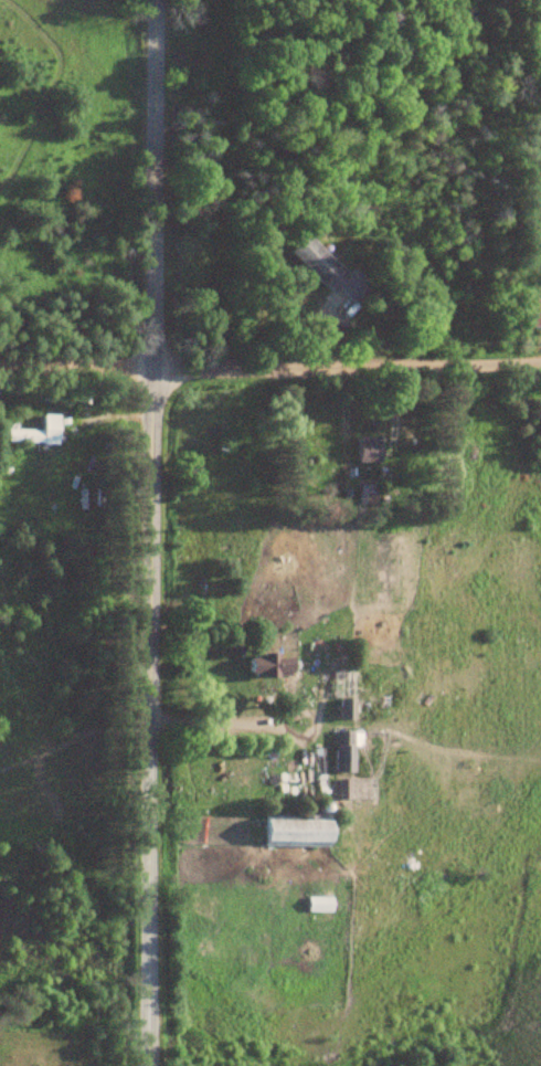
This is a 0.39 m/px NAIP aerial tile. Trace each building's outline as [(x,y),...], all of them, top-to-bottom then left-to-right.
[(292,253),(333,295),(339,289),(354,305),(371,288),(354,271),(348,277),(310,236),(292,253)] [(532,329),(540,329),(540,301),(532,301),(532,329)] [(9,441),(60,443),(61,413),(45,413),(44,429),(10,428),(9,441)] [(359,462),(384,462),(384,436),(359,436),(359,462)] [(298,655),(250,655),(250,677),(298,677),(298,655)] [(341,720),(354,720),(354,701),(341,701),(341,720)] [(356,731),(336,731),(336,773),(356,773),(356,731)] [(341,799),(352,799),(352,779),(341,779),(341,799)] [(266,846),(333,848),(333,818),(266,817),(266,846)] [(334,912),(334,897),(310,897),(310,912),(334,912)]
